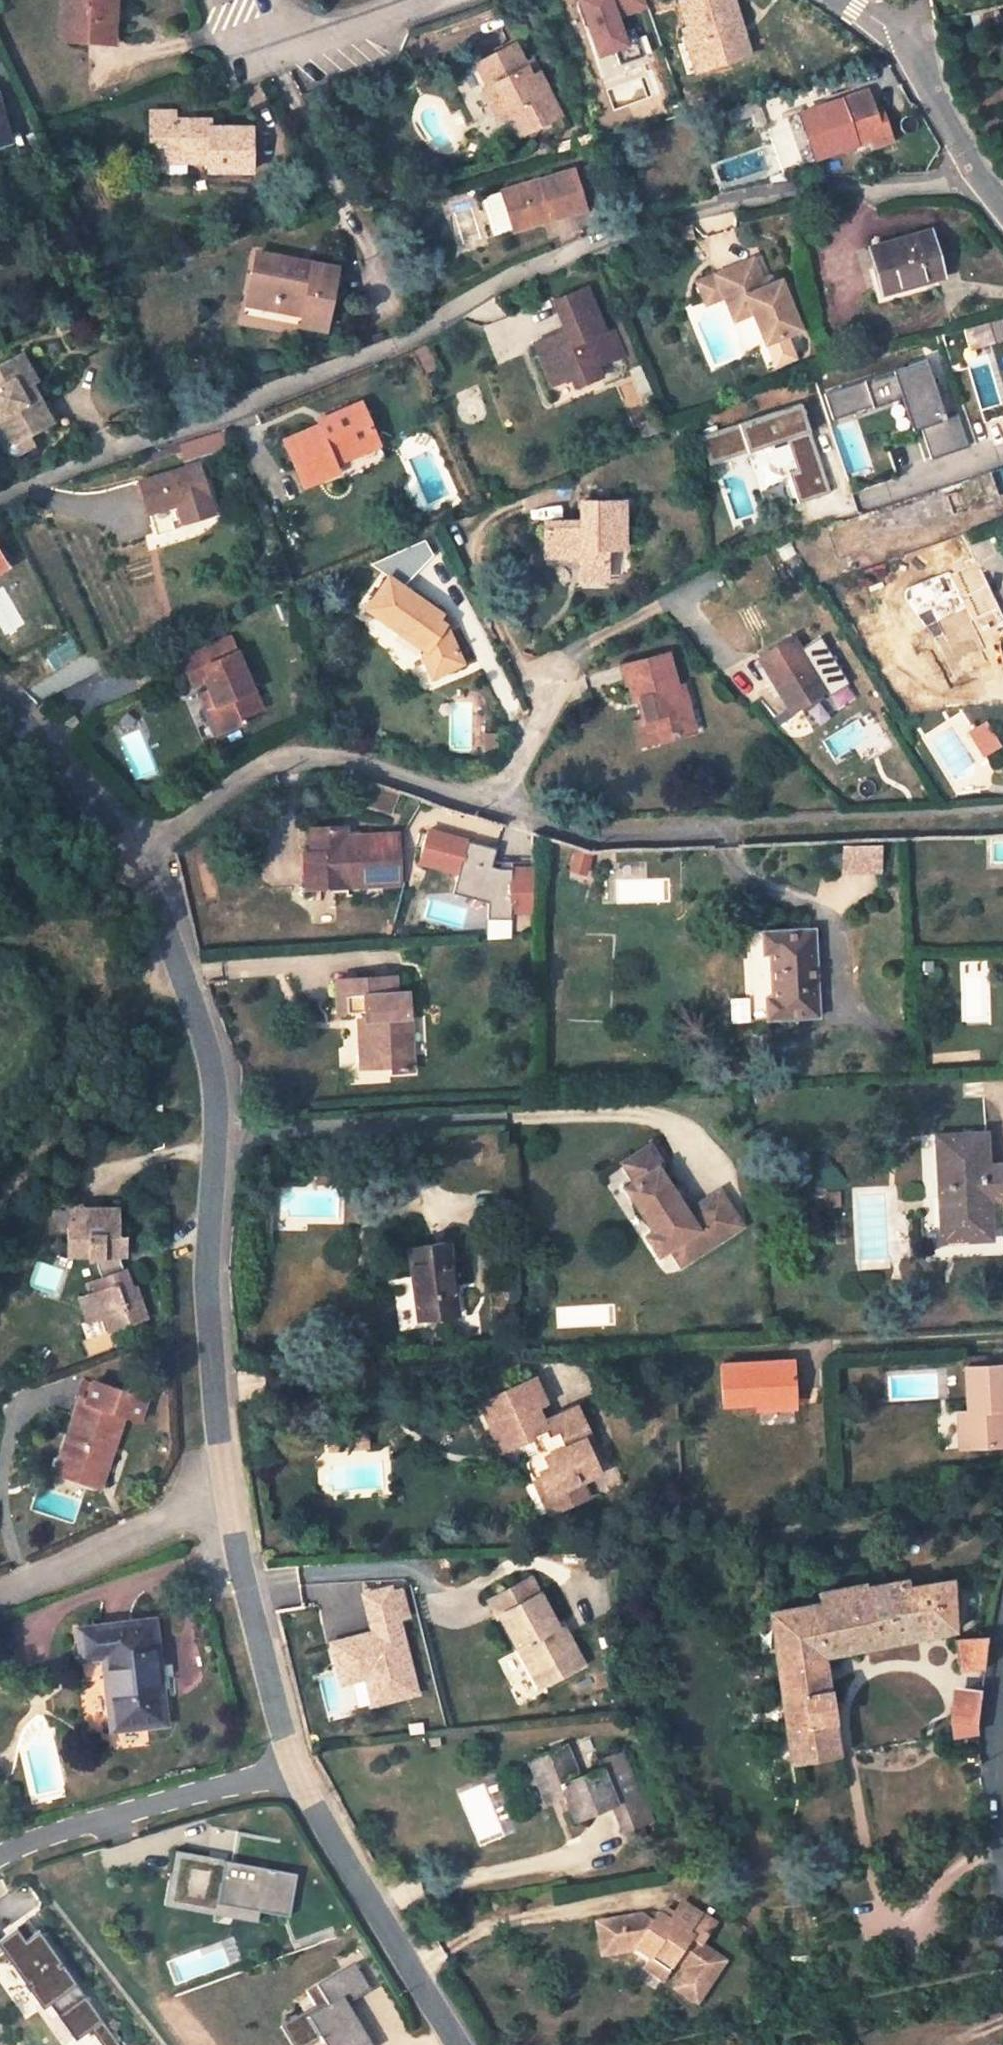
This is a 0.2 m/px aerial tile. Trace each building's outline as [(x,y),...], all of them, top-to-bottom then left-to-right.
[(65,36),(87,38),(88,33),(113,35),(116,0),(68,0),(65,36)] [(600,55),(614,50),(620,65),(644,56),(635,30),(623,34),(617,17),(648,7),(645,0),(580,0),(581,4),(578,5),(585,27),(589,26),(600,55)] [(689,26),(693,25),(705,64),(749,51),(734,0),(681,0),(689,26)] [(518,43),(479,63),(491,87),(498,84),(509,108),(523,135),(562,115),(539,71),(533,74),(518,43)] [(498,84),(491,87),(484,90),(498,115),(509,108),(498,84)] [(867,91),(801,113),(817,160),(857,145),(871,140),(874,148),(894,141),(884,112),(875,114),(867,91)] [(9,139),(0,107),(0,141),(9,139)] [(178,109),(153,109),(154,149),(188,150),(189,160),(212,160),(211,186),(255,186),(254,140),(215,140),(214,125),(179,125),(178,116),(178,109)] [(179,125),(214,125),(215,117),(178,116),(179,125)] [(859,153),(874,148),(871,140),(857,145),(859,153)] [(188,150),(154,149),(153,160),(189,160),(188,150)] [(585,203),(574,169),(503,191),(513,224),(550,213),(552,218),(552,219),(587,209),(585,203)] [(515,230),(552,219),(552,218),(550,213),(513,224),(515,230)] [(932,230),(873,247),(884,288),(923,277),(924,282),(945,276),(932,230)] [(340,267),(259,251),(251,292),(308,303),(306,313),(303,325),(327,329),(340,267)] [(757,262),(701,285),(706,297),(724,289),(729,300),(731,307),(745,301),(752,319),(757,317),(769,347),(805,333),(785,283),(768,290),(757,262)] [(724,289),(706,297),(710,308),(729,300),(724,289)] [(590,291),(557,304),(569,334),(538,346),(544,361),(559,366),(567,387),(578,383),(582,393),(607,383),(602,370),(613,366),(602,339),(608,336),(590,291)] [(308,303),(251,292),(249,302),(306,313),(308,303)] [(745,301),(731,307),(738,324),(752,319),(745,301)] [(0,365),(0,415),(1,418),(0,419),(0,435),(8,449),(14,451),(22,451),(35,442),(31,434),(55,420),(45,401),(41,402),(31,384),(37,381),(23,353),(0,365)] [(558,391),(567,387),(559,366),(544,361),(558,391)] [(935,460),(974,447),(963,415),(951,419),(931,361),(828,395),(837,421),(851,416),(850,413),(875,404),(877,409),(914,397),(935,460)] [(332,424),(290,443),(313,492),(347,476),(350,482),(395,460),(366,401),(330,418),(332,424)] [(749,452),(788,439),(798,469),(790,472),(801,503),(833,491),(802,403),(702,437),(711,465),(749,452)] [(188,459),(208,453),(203,438),(183,445),(188,459)] [(201,464),(141,481),(150,511),(179,503),(184,522),(214,513),(201,464)] [(580,521),(545,522),(546,551),(583,549),(584,557),(584,580),(610,580),(609,549),(626,548),(625,502),(582,503),(580,521)] [(583,549),(546,551),(546,558),(584,557),(583,549)] [(366,606),(422,654),(417,659),(429,681),(461,669),(445,632),(443,626),(438,621),(442,617),(389,578),(366,606)] [(446,622),(442,617),(438,621),(443,626),(445,632),(450,630),(446,622)] [(760,658),(794,713),(828,690),(795,636),(760,658)] [(183,660),(197,687),(210,681),(218,698),(210,702),(224,732),(265,712),(231,638),(183,660)] [(669,653),(625,666),(635,701),(642,699),(650,698),(662,741),(696,731),(684,687),(679,688),(669,653)] [(654,743),(662,741),(650,698),(642,699),(654,743)] [(986,719),(968,730),(983,756),(1001,745),(986,719)] [(497,736),(485,736),(485,751),(497,751),(497,736)] [(361,801),(388,811),(397,791),(369,781),(361,801)] [(344,827),(312,828),(312,851),(304,851),(306,887),(397,884),(396,835),(344,837),(344,827)] [(496,850),(427,829),(418,861),(453,872),(449,887),(485,898),(485,918),(508,918),(508,911),(531,912),(532,871),(511,870),(511,863),(500,863),(498,869),(491,867),(496,850)] [(882,870),(881,842),(841,843),(841,870),(882,870)] [(814,929),(762,932),(762,955),(769,954),(771,997),(765,997),(766,1020),(818,1017),(814,929)] [(395,977),(338,979),(339,1011),(365,1010),(365,1019),(371,1019),(372,1033),(366,1033),(368,1067),(388,1066),(388,1072),(412,1071),(408,992),(396,992),(395,977)] [(936,1136),(941,1226),(949,1225),(951,1241),(991,1239),(989,1207),(986,1207),(985,1200),(1002,1199),(1002,1165),(988,1166),(986,1133),(936,1136)] [(689,1219),(659,1167),(664,1163),(651,1142),(632,1155),(644,1175),(633,1183),(624,1189),(651,1232),(643,1238),(655,1257),(665,1250),(679,1241),(690,1259),(740,1228),(723,1198),(689,1219)] [(644,1175),(632,1155),(621,1161),(633,1183),(644,1175)] [(83,1221),(83,1208),(75,1207),(75,1221),(83,1221)] [(91,1291),(101,1316),(106,1315),(112,1329),(147,1316),(136,1286),(133,1287),(125,1269),(121,1271),(114,1254),(124,1255),(124,1238),(117,1238),(118,1208),(83,1208),(83,1221),(75,1221),(68,1220),(69,1255),(93,1255),(102,1278),(93,1281),(96,1290),(91,1291)] [(665,1250),(677,1269),(690,1259),(679,1241),(665,1250)] [(448,1244),(408,1250),(418,1319),(457,1315),(448,1244)] [(101,1316),(91,1291),(79,1296),(87,1321),(101,1316)] [(791,1361),(717,1364),(720,1406),(755,1405),(755,1401),(793,1399),(791,1361)] [(977,1367),(979,1412),(968,1413),(970,1450),(1002,1449),(1002,1366),(977,1367)] [(480,1403),(502,1450),(528,1438),(534,1453),(532,1453),(529,1457),(527,1459),(526,1462),(526,1467),(531,1478),(541,1473),(558,1509),(587,1496),(580,1480),(597,1471),(585,1443),(591,1439),(577,1406),(551,1418),(544,1421),(537,1406),(544,1403),(534,1379),(480,1403)] [(87,1401),(81,1398),(59,1462),(85,1470),(81,1480),(99,1485),(123,1414),(139,1419),(147,1396),(124,1388),(123,1391),(94,1381),(87,1401)] [(755,1401),(755,1405),(755,1411),(793,1409),(793,1399),(755,1401)] [(551,1418),(544,1403),(537,1406),(544,1421),(551,1418)] [(56,1471),(81,1480),(85,1470),(59,1462),(56,1471)] [(541,1473),(531,1478),(548,1514),(558,1509),(541,1473)] [(528,1579),(487,1602),(496,1616),(499,1616),(517,1649),(524,1645),(545,1684),(582,1663),(570,1642),(566,1644),(556,1626),(528,1579)] [(817,1603),(769,1610),(770,1621),(774,1651),(788,1765),(837,1756),(824,1657),(954,1631),(950,1580),(907,1587),(907,1579),(864,1586),(864,1583),(815,1591),(817,1603)] [(349,1708),(420,1692),(395,1585),(349,1596),(358,1633),(333,1639),(349,1708)] [(154,1619),(77,1627),(81,1661),(102,1659),(110,1730),(167,1724),(154,1619)] [(774,1651),(770,1621),(743,1625),(747,1655),(774,1651)] [(566,1644),(570,1642),(560,1624),(556,1626),(566,1644)] [(986,1635),(953,1640),(957,1672),(982,1669),(986,1635)] [(538,1687),(545,1684),(524,1645),(517,1649),(538,1687)] [(979,1689),(953,1686),(949,1721),(951,1737),(976,1732),(976,1719),(979,1689)] [(564,1744),(533,1756),(544,1782),(537,1785),(546,1805),(566,1798),(577,1822),(614,1807),(624,1835),(653,1824),(642,1794),(638,1795),(620,1751),(596,1761),(599,1768),(578,1776),(564,1744)] [(526,1758),(537,1785),(544,1782),(533,1756),(526,1758)] [(177,1851),(173,1871),(180,1873),(176,1898),(223,1907),(225,1896),(245,1900),(243,1907),(260,1910),(282,1914),(293,1945),(324,1935),(326,1942),(337,1938),(334,1929),(282,1839),(239,1831),(233,1861),(177,1851)] [(173,1871),(166,1905),(258,1922),(260,1910),(243,1907),(245,1900),(225,1896),(223,1907),(176,1898),(180,1873),(173,1871)] [(660,1911),(649,1925),(638,1917),(593,1922),(597,1953),(630,1949),(643,1960),(660,1972),(669,1960),(682,1970),(673,1982),(694,1999),(718,1966),(696,1950),(711,1930),(702,1923),(681,1907),(671,1920),(660,1911)] [(44,2010),(51,2004),(77,2042),(104,2023),(78,1985),(40,1931),(38,1932),(30,1920),(0,1941),(0,1955),(4,1952),(44,2010)] [(673,1982),(682,1970),(669,1960),(660,1972),(643,1960),(636,1969),(687,2008),(694,1999),(673,1982)] [(348,2008),(372,1994),(355,1966),(308,1995),(320,2016),(297,2029),(307,2044),(316,2044),(321,2042),(323,2044),(370,2044),(348,2008)] [(297,2029),(320,2016),(316,2009),(281,2030),(290,2044),(307,2044),(297,2029)] [(104,2023),(92,2032),(101,2044),(105,2044),(115,2038),(104,2023)]
